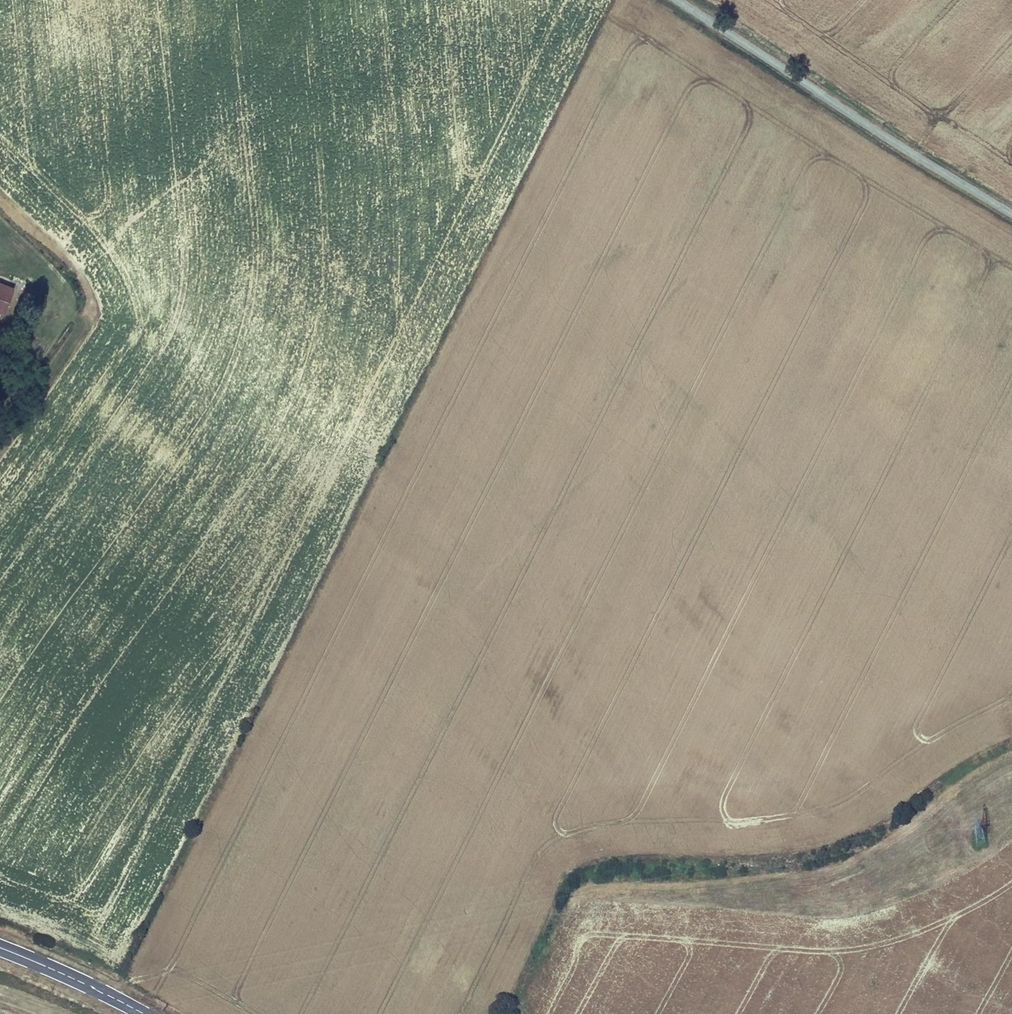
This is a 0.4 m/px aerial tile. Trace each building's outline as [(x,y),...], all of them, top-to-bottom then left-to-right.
[(3,305),(12,281),(0,276),(0,304),(3,305)]
